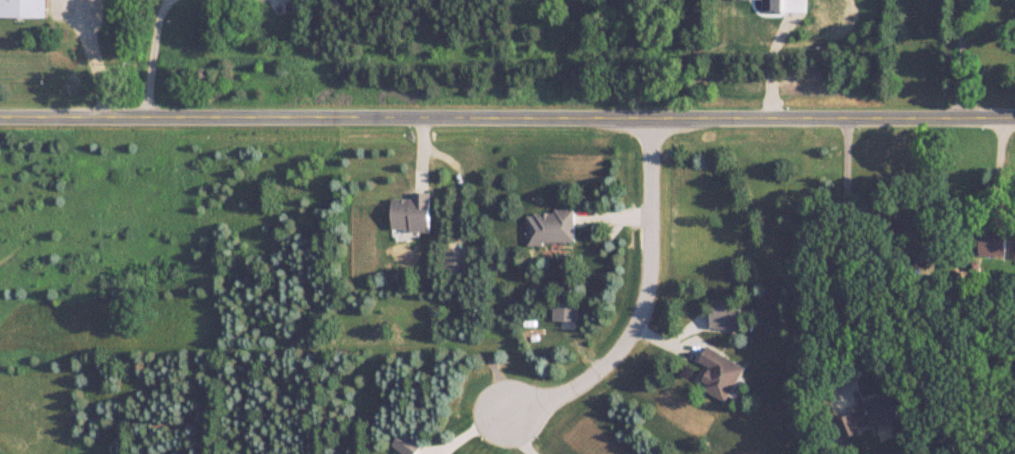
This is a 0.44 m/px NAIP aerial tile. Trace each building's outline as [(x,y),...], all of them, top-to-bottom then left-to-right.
[(47,16),(47,0),(0,0),(0,16),(47,16)] [(431,192),(413,192),(413,199),(393,198),(393,230),(431,231),(431,192)] [(527,212),(527,243),(576,243),(575,211),(527,212)] [(1007,255),(1007,228),(978,228),(978,255),(1007,255)] [(445,274),(463,274),(463,249),(445,249),(445,274)] [(553,321),(577,321),(577,300),(553,300),(553,321)] [(746,368),(709,344),(700,359),(712,367),(701,385),(725,401),(746,368)] [(852,434),(902,416),(893,392),(843,410),(852,434)] [(406,453),(416,453),(423,443),(404,431),(394,446),(406,453)]
